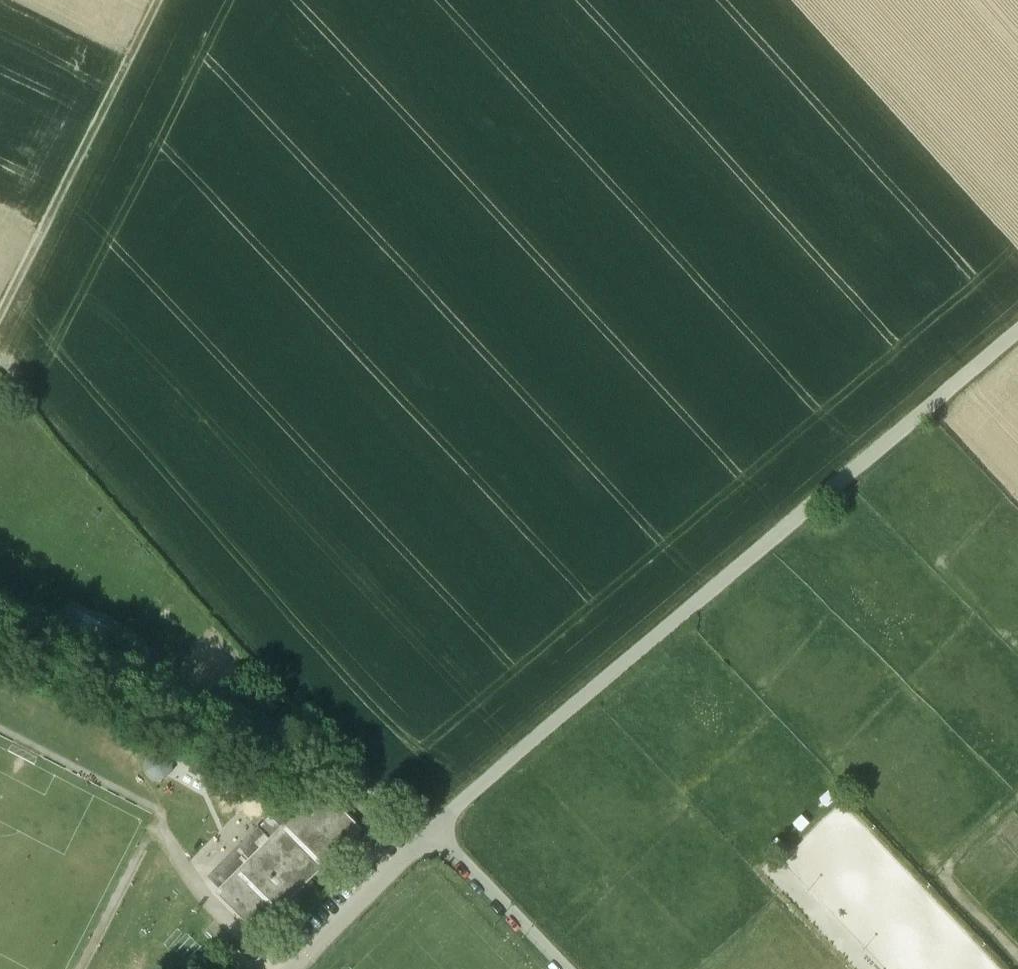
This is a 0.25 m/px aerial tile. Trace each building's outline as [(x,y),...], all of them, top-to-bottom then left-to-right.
[(116,625),(127,601),(87,583),(79,602),(62,595),(57,606),(48,603),(39,621),(76,638),(82,624),(91,628),(96,616),(116,625)] [(327,797),(227,896),(263,932),(362,832),(327,797)]
